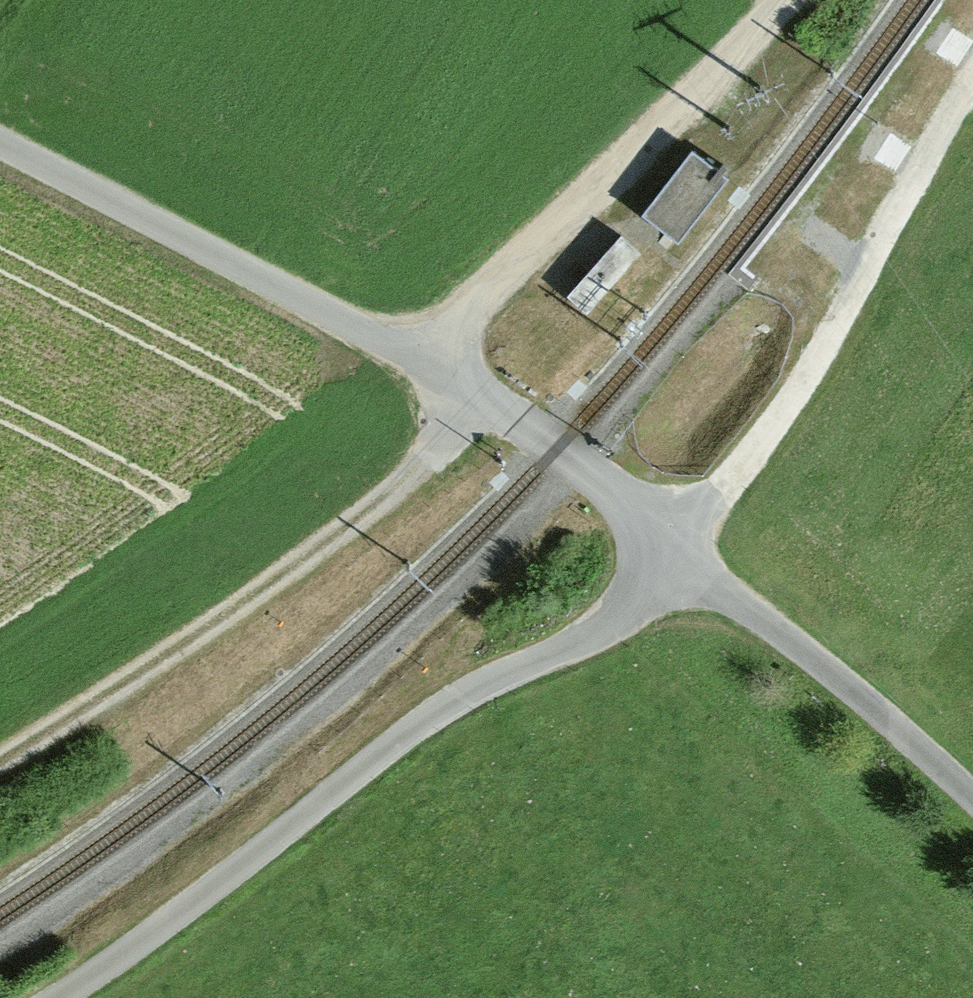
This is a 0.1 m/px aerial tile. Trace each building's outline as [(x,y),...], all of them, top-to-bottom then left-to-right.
[(691,142),(638,210),(679,241),(732,174),(691,142)] [(641,245),(620,227),(564,291),(585,310),(641,245)]
